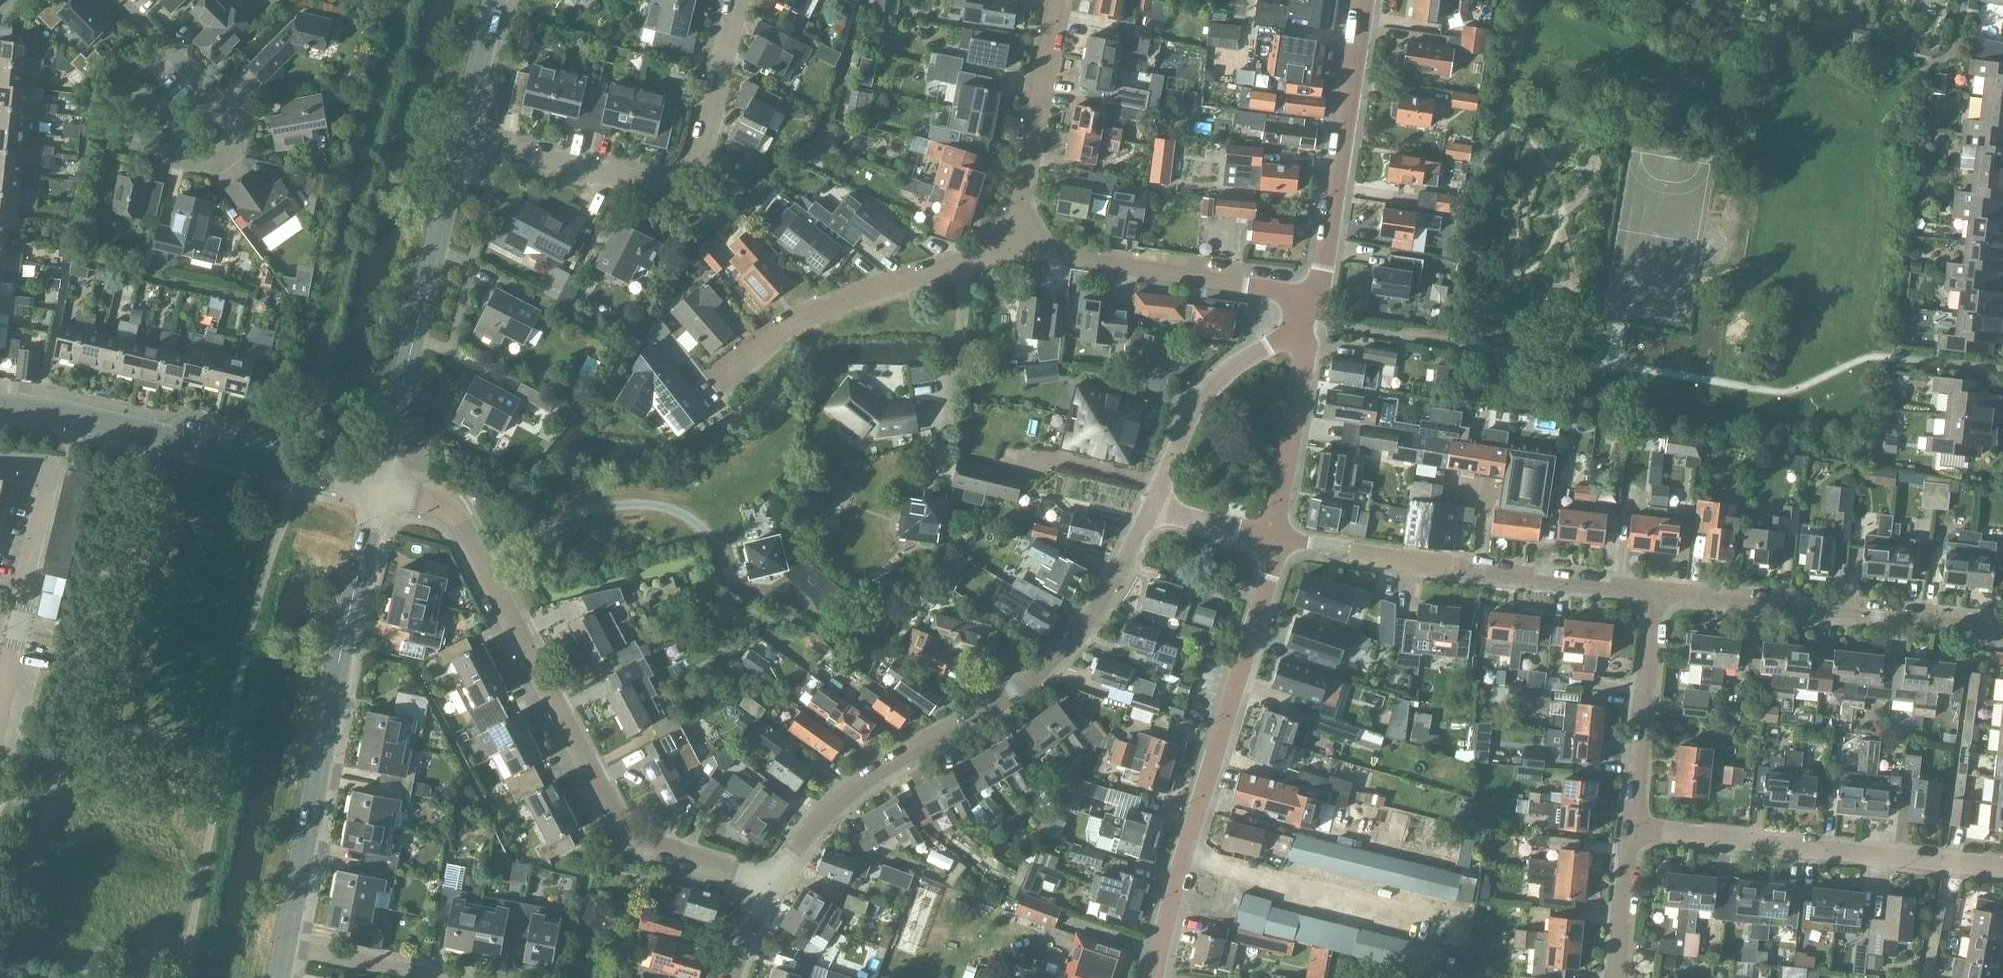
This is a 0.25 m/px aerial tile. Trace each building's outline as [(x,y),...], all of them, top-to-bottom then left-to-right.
[(38,16),(52,30),(63,19),(89,46),(109,26),(84,0),(73,0),(68,5),(63,0),(54,0),(38,16)] [(172,13),(185,0),(159,0),(172,13)] [(218,64),(253,29),(230,7),(228,9),(219,0),(205,0),(192,13),(208,29),(195,41),(218,64)] [(654,2),(692,11),(694,0),(654,0),(654,2)] [(803,16),(811,0),(770,0),(803,16)] [(893,15),(895,0),(877,0),(875,12),(893,15)] [(964,21),(1013,29),(1017,2),(1004,0),(955,0),(954,7),(966,9),(964,21)] [(1096,3),(1090,2),(1088,15),(1094,16),(1093,17),(1133,25),(1136,10),(1150,13),(1152,2),(1142,0),(1097,0),(1096,3)] [(1256,8),(1254,24),(1259,25),(1284,28),(1284,27),(1283,27),(1287,18),(1309,21),(1308,25),(1330,29),(1333,11),(1336,12),(1338,0),(1258,0),(1256,8)] [(1469,4),(1442,0),(1415,0),(1411,21),(1442,25),(1444,15),(1454,16),(1454,12),(1467,14),(1469,4)] [(692,11),(654,2),(647,29),(656,31),(653,44),(693,53),(699,30),(688,27),(692,11)] [(310,46),(325,50),(331,20),(300,13),(299,16),(248,67),(264,83),(295,52),(305,54),(307,48),(310,48),(310,46)] [(746,59),(788,80),(799,58),(806,61),(812,48),(759,21),(753,34),(757,36),(746,59)] [(1241,26),(1209,23),(1207,37),(1208,37),(1240,40),(1241,26)] [(1463,26),(1460,40),(1488,44),(1490,30),(1463,26)] [(960,47),(969,49),(967,62),(1004,70),(1009,46),(984,41),(986,33),(963,28),(960,47)] [(1090,37),(1085,62),(1116,68),(1119,51),(1147,56),(1150,38),(1122,33),(1120,43),(1090,37)] [(1329,59),(1331,45),(1285,38),(1257,34),(1252,71),(1256,72),(1253,88),(1285,92),(1321,97),(1324,80),(1326,80),(1329,59)] [(1488,44),(1460,40),(1458,53),(1486,57),(1488,44)] [(43,68),(44,59),(27,57),(28,44),(0,41),(0,64),(43,68)] [(1987,58),(2002,61),(2002,60),(2002,45),(1990,42),(1987,58)] [(1439,74),(1450,75),(1452,61),(1442,60),(1443,49),(1408,44),(1404,70),(1439,75),(1439,74)] [(69,71),(73,66),(56,49),(54,70),(69,71)] [(929,66),(929,67),(961,73),(963,60),(937,55),(935,67),(929,66)] [(1977,98),(2002,101),(2002,65),(1972,61),(1971,74),(1987,76),(1984,95),(1977,95),(1977,98)] [(1126,70),(1116,68),(1085,62),(1080,87),(1110,93),(1108,104),(1115,105),(1136,109),(1144,111),(1146,111),(1148,102),(1150,93),(1140,91),(1123,88),(1126,70)] [(23,87),(25,76),(42,78),(43,68),(0,64),(0,86),(23,88),(23,87)] [(535,107),(551,111),(560,73),(533,66),(531,75),(518,72),(509,112),(532,117),(535,107)] [(927,80),(958,86),(961,73),(929,67),(927,80)] [(565,125),(588,131),(597,90),(585,87),(587,79),(560,73),(551,111),(568,115),(565,125)] [(747,110),(732,139),(756,151),(783,98),(747,80),(735,104),(747,110)] [(613,125),(630,129),(639,91),(612,85),(610,93),(597,90),(588,131),(611,136),(613,125)] [(963,85),(958,108),(996,116),(1000,93),(963,85)] [(47,113),(48,103),(31,101),(32,88),(23,87),(23,88),(0,86),(0,108),(47,113)] [(849,110),(861,113),(865,93),(853,90),(849,110)] [(639,91),(630,129),(646,133),(644,144),(667,149),(677,109),(664,106),(666,98),(639,91)] [(1287,93),(1287,95),(1286,106),(1280,106),(1280,111),(1285,112),(1285,113),(1324,118),(1326,98),(1287,93)] [(1479,97),(1452,93),(1449,109),(1476,113),(1479,97)] [(278,151),(312,144),(313,144),(311,129),(326,126),(321,96),(282,103),(284,116),(272,118),(278,151)] [(1396,123),(1430,129),(1432,119),(1443,121),(1446,106),(1434,103),(1434,102),(1400,97),(1399,105),(1395,104),(1392,107),(1391,116),(1393,119),(1396,120),(1396,123)] [(1964,133),(2002,138),(2002,101),(1977,98),(1976,102),(1983,103),(1981,122),(1965,121),(1964,133)] [(1136,109),(1115,105),(1113,117),(1141,123),(1144,111),(1136,109)] [(1101,125),(1104,111),(1076,106),(1071,133),(1099,138),(1120,141),(1122,129),(1101,125)] [(28,132),(29,121),(46,123),(47,113),(0,108),(0,129),(28,132)] [(958,108),(956,119),(967,121),(964,134),(991,139),(996,116),(958,108)] [(1239,112),(1237,125),(1252,127),(1252,132),(1265,134),(1263,143),(1314,150),(1316,130),(1305,129),(1306,121),(1239,112)] [(80,127),(67,125),(66,135),(79,136),(80,127)] [(931,139),(958,144),(960,132),(930,126),(928,138),(931,139)] [(43,156),(44,146),(26,144),(28,132),(0,129),(0,151),(43,156)] [(1099,138),(1071,133),(1066,160),(1093,165),(1097,149),(1118,153),(1120,141),(1099,138)] [(1968,170),(2002,174),(2002,138),(1964,133),(1962,146),(1978,147),(1976,167),(1969,166),(1968,170)] [(933,187),(976,200),(984,174),(982,173),(987,158),(956,149),(958,144),(931,139),(927,150),(943,155),(933,187)] [(1156,139),(1151,182),(1169,184),(1174,141),(1156,139)] [(1228,145),(1226,163),(1241,165),(1241,163),(1261,165),(1262,149),(1228,145)] [(1448,145),(1446,157),(1470,161),(1472,149),(1448,145)] [(23,175),(24,164),(42,166),(43,156),(0,151),(0,173),(23,175)] [(1442,163),(1391,155),(1387,181),(1437,189),(1442,163)] [(1241,165),(1238,187),(1296,192),(1298,168),(1261,165),(1241,163),(1241,165)] [(1968,170),(1968,174),(1975,175),(1973,194),(1957,192),(1956,205),(2002,210),(2002,174),(1968,170)] [(243,209),(241,211),(260,238),(297,212),(313,215),(318,188),(293,183),(285,189),(281,183),(267,192),(253,172),(229,189),(243,209)] [(38,199),(39,189),(21,187),(23,175),(0,173),(0,195),(38,199)] [(112,212),(142,219),(143,215),(156,218),(164,183),(150,180),(150,182),(121,176),(112,212)] [(1091,194),(1112,198),(1115,186),(1079,179),(1077,190),(1061,187),(1056,213),(1086,219),(1091,194)] [(933,187),(919,182),(916,193),(931,197),(930,201),(942,205),(938,217),(959,224),(968,227),(976,200),(933,187)] [(1128,235),(1139,237),(1141,224),(1146,191),(1115,186),(1112,198),(1105,234),(1127,238),(1128,235)] [(1463,198),(1439,194),(1436,210),(1460,214),(1463,198)] [(18,219),(18,218),(19,207),(37,209),(38,199),(0,195),(0,217),(18,219)] [(205,248),(205,247),(202,246),(212,206),(215,207),(215,205),(178,196),(177,198),(180,198),(173,228),(159,225),(151,256),(167,260),(172,240),(205,248)] [(844,238),(854,247),(861,238),(875,249),(874,250),(876,252),(878,249),(889,257),(906,234),(883,217),(877,213),(877,212),(865,203),(862,207),(848,196),(833,216),(847,227),(846,228),(849,231),(844,238)] [(1253,245),(1291,249),(1294,224),(1273,222),(1273,218),(1255,216),(1257,201),(1218,197),(1216,217),(1249,220),(1248,230),(1254,231),(1253,245)] [(518,199),(497,242),(521,254),(526,243),(563,261),(571,246),(581,251),(592,230),(582,225),(584,220),(564,210),(560,220),(518,199)] [(847,227),(833,216),(815,202),(808,212),(808,211),(824,223),(844,238),(849,231),(846,228),(847,227)] [(808,212),(795,203),(790,209),(813,227),(818,221),(819,220),(808,212)] [(1956,205),(1954,217),(1970,219),(1968,239),(1961,238),(1960,242),(2002,246),(2002,210),(1956,205)] [(779,239),(820,272),(839,249),(813,227),(790,209),(771,232),(779,239)] [(1442,219),(1383,210),(1379,237),(1413,241),(1415,228),(1440,232),(1442,219)] [(7,240),(8,228),(25,230),(27,219),(18,218),(18,219),(0,217),(0,239),(7,240)] [(959,224),(938,217),(935,229),(955,235),(959,224)] [(597,265),(628,282),(638,263),(649,269),(661,245),(619,223),(597,265)] [(738,279),(763,307),(791,283),(747,233),(731,247),(750,269),(738,279)] [(22,263),(23,253),(5,251),(7,240),(0,239),(0,260),(22,263)] [(699,254),(716,273),(726,264),(707,242),(699,254)] [(1947,276),(1998,282),(1999,271),(2002,271),(2002,246),(1960,242),(1960,245),(1967,246),(1965,266),(1949,264),(1947,276)] [(1375,268),(1371,294),(1407,299),(1410,285),(1419,287),(1423,260),(1390,256),(1388,270),(1375,268)] [(2,282),(3,271),(21,272),(22,263),(0,260),(0,282),(2,282)] [(545,294),(557,300),(570,274),(559,268),(545,294)] [(570,274),(557,300),(570,307),(583,281),(570,274)] [(1952,313),(2002,319),(2002,294),(1997,294),(1998,282),(1947,276),(1946,289),(1962,291),(1960,310),(1952,309),(1952,313)] [(48,278),(47,287),(60,288),(61,279),(48,278)] [(17,306),(29,307),(30,298),(1,294),(2,282),(0,282),(0,304),(17,306)] [(695,291),(670,314),(695,342),(694,342),(697,345),(700,343),(710,354),(733,334),(712,310),(721,303),(705,284),(696,292),(695,291)] [(475,333),(499,345),(505,334),(524,343),(540,312),(498,290),(475,333)] [(570,307),(557,300),(545,294),(540,306),(573,323),(579,311),(570,307)] [(1204,308),(1186,306),(1186,300),(1136,294),(1134,315),(1192,322),(1190,336),(1219,339),(1233,341),(1234,327),(1241,328),(1244,306),(1205,301),(1204,308)] [(1016,336),(1038,339),(1038,343),(1041,362),(1058,360),(1060,337),(1064,305),(1052,304),(1052,300),(1020,296),(1016,336)] [(1079,341),(1111,344),(1112,340),(1124,342),(1128,310),(1115,309),(1116,305),(1084,301),(1079,341)] [(4,324),(5,314),(16,315),(17,306),(0,304),(0,323),(4,324)] [(76,364),(88,313),(78,311),(74,328),(61,325),(54,358),(76,364)] [(76,364),(97,369),(105,335),(93,333),(97,315),(88,313),(76,364)] [(1952,313),(1952,317),(1959,318),(1956,337),(1941,335),(1939,348),(1990,354),(1991,342),(2000,343),(2001,332),(2002,332),(2002,319),(1952,313)] [(658,343),(672,332),(660,317),(651,334),(658,343)] [(118,374),(129,323),(120,321),(116,338),(105,335),(97,369),(118,374)] [(118,374),(139,379),(147,345),(135,343),(139,325),(130,323),(118,374)] [(1129,355),(1122,354),(1120,376),(1133,378),(1144,329),(1132,328),(1129,355)] [(160,384),(172,333),(162,331),(158,348),(147,345),(139,379),(145,380),(143,386),(158,389),(160,383),(160,384)] [(184,380),(204,385),(216,334),(207,332),(203,349),(190,347),(188,355),(189,355),(183,380),(184,380)] [(621,400),(641,413),(643,411),(647,417),(662,435),(674,432),(677,432),(683,427),(683,428),(703,413),(702,412),(706,409),(722,396),(672,332),(658,343),(655,345),(652,347),(651,346),(638,368),(640,371),(621,400)] [(182,389),(184,380),(183,380),(189,355),(188,355),(177,353),(181,335),(172,333),(160,384),(182,389)] [(204,385),(225,390),(233,356),(222,354),(226,337),(216,334),(204,385)] [(1161,339),(1146,335),(1139,362),(1155,366),(1161,339)] [(12,349),(13,339),(0,338),(0,347),(12,349)] [(233,356),(225,390),(248,395),(251,382),(263,385),(272,347),(249,342),(245,359),(233,356)] [(1363,362),(1335,357),(1331,382),(1375,389),(1379,364),(1394,366),(1396,351),(1366,346),(1363,362)] [(0,347),(0,357),(11,358),(12,349),(0,347)] [(40,352),(20,349),(17,379),(37,381),(40,352)] [(1038,365),(1026,367),(1028,380),(1039,378),(1038,365)] [(929,366),(911,368),(913,381),(931,379),(929,366)] [(454,420),(478,433),(484,422),(503,431),(519,400),(477,378),(454,420)] [(1941,412),(1940,416),(1995,422),(1997,409),(1993,409),(1994,397),(1985,396),(1986,384),(1936,378),(1934,391),(1950,393),(1948,413),(1941,412)] [(857,388),(849,382),(830,407),(865,435),(866,434),(863,432),(868,427),(877,434),(915,429),(912,406),(885,409),(885,407),(877,401),(879,399),(860,383),(857,388)] [(516,395),(549,412),(555,400),(522,383),(516,395)] [(1130,467),(1129,468),(1130,468),(1147,403),(1146,402),(1145,403),(1077,386),(1061,450),(1130,467)] [(1397,400),(1353,394),(1329,390),(1325,418),(1458,440),(1461,427),(1460,427),(1462,412),(1432,407),(1429,422),(1421,421),(1420,427),(1393,423),(1397,400)] [(1523,401),(1522,409),(1533,411),(1534,403),(1523,401)] [(1995,422),(1940,416),(1940,419),(1947,420),(1945,440),(1929,438),(1927,451),(1978,457),(1979,445),(1988,446),(1990,434),(1994,434),(1995,422)] [(1445,469),(1447,470),(1490,476),(1490,479),(1502,482),(1498,511),(1546,517),(1556,457),(1519,451),(1452,440),(1420,435),(1362,426),(1358,448),(1389,453),(1387,460),(1415,464),(1412,481),(1441,486),(1442,486),(1445,469)] [(1760,445),(1773,446),(1774,437),(1762,435),(1760,445)] [(1355,480),(1358,460),(1319,455),(1314,488),(1334,491),(1333,498),(1352,501),(1353,493),(1371,496),(1373,483),(1355,480)] [(991,470),(958,461),(953,486),(985,494),(991,470)] [(92,476),(67,470),(64,484),(89,490),(92,476)] [(1022,479),(991,471),(985,495),(1016,502),(1022,479)] [(1424,502),(1440,505),(1443,487),(1442,486),(1441,486),(1412,482),(1409,500),(1424,502)] [(1922,507),(1934,508),(1937,484),(1924,483),(1922,507)] [(89,490),(64,484),(61,496),(86,502),(89,490)] [(1556,539),(1580,541),(1583,511),(1586,485),(1575,484),(1573,497),(1572,497),(1570,510),(1559,508),(1556,539)] [(1937,484),(1934,508),(1947,510),(1949,485),(1937,484)] [(1585,500),(1595,502),(1597,487),(1586,485),(1585,500)] [(1854,489),(1829,486),(1827,511),(1837,512),(1837,511),(1851,513),(1854,489)] [(946,502),(947,496),(925,493),(924,499),(923,502),(904,499),(898,538),(938,544),(941,525),(944,525),(947,502),(946,502)] [(83,514),(86,502),(61,496),(58,508),(83,514)] [(1312,499),(1307,528),(1337,534),(1337,533),(1364,538),(1369,514),(1358,512),(1359,508),(1312,499)] [(1406,523),(1404,544),(1452,551),(1456,521),(1458,507),(1440,505),(1424,502),(1409,500),(1408,509),(1406,523)] [(1548,510),(1555,512),(1557,501),(1550,500),(1548,510)] [(1736,532),(1738,518),(1734,518),(1736,505),(1696,500),(1693,527),(1694,528),(1694,527),(1707,528),(1704,556),(1730,559),(1733,531),(1736,532)] [(1753,562),(1779,565),(1783,533),(1796,535),(1799,507),(1785,505),(1784,517),(1774,516),(1772,531),(1746,528),(1743,546),(1755,547),(1753,562)] [(1406,523),(1408,509),(1389,506),(1387,520),(1406,523)] [(1473,523),(1475,510),(1475,509),(1458,507),(1456,521),(1473,523)] [(80,526),(83,514),(58,508),(55,520),(80,526)] [(1105,521),(1063,511),(1060,523),(1072,525),(1069,537),(1100,544),(1101,540),(1103,538),(1104,534),(1103,531),(1105,521)] [(1583,511),(1580,541),(1604,544),(1608,514),(1583,511)] [(1831,571),(1832,571),(1835,539),(1848,541),(1848,540),(1848,541),(1851,513),(1837,511),(1837,512),(1835,528),(1825,527),(1824,537),(1809,535),(1805,568),(1806,568),(1810,569),(1809,574),(1826,576),(1827,570),(1831,571)] [(1541,518),(1494,512),(1491,536),(1538,542),(1541,518)] [(1628,547),(1653,550),(1657,518),(1632,515),(1628,547)] [(1657,518),(1653,550),(1678,553),(1682,521),(1657,518)] [(77,539),(80,526),(55,520),(52,533),(77,539)] [(1861,574),(1885,577),(1891,525),(1878,524),(1876,536),(1865,535),(1861,574)] [(1034,529),(1029,527),(1027,535),(1056,542),(1059,531),(1035,525),(1034,529)] [(1891,525),(1885,577),(1910,580),(1914,540),(1898,539),(1900,526),(1891,525)] [(1945,554),(1942,583),(1966,586),(1970,557),(1972,532),(1958,531),(1956,546),(1944,544),(1943,554),(1945,554)] [(1970,557),(1966,586),(1991,589),(1994,559),(1983,558),(1984,549),(1979,548),(1981,533),(1972,532),(1970,557)] [(74,552),(77,539),(52,533),(49,546),(74,552)] [(787,569),(779,537),(747,545),(752,563),(748,564),(751,577),(787,569)] [(1060,557),(1057,556),(1059,552),(1037,539),(1029,554),(1048,565),(1047,568),(1044,566),(1037,578),(1046,583),(1045,585),(1070,599),(1086,570),(1060,556),(1060,557)] [(70,566),(74,552),(49,546),(45,560),(70,566)] [(401,568),(395,596),(431,604),(435,588),(444,590),(450,565),(427,559),(424,573),(401,568)] [(67,579),(70,566),(45,560),(42,573),(46,574),(58,577),(67,579)] [(58,577),(46,574),(38,609),(58,614),(62,597),(54,595),(58,577)] [(1305,575),(1296,604),(1345,620),(1355,591),(1334,585),(1335,584),(1324,581),(1323,581),(1305,575)] [(1181,587),(1155,580),(1153,587),(1149,585),(1147,595),(1144,596),(1142,603),(1143,606),(1143,608),(1185,620),(1192,596),(1180,593),(1181,587)] [(570,623),(581,645),(617,625),(610,613),(606,615),(604,611),(624,599),(621,589),(582,597),(591,613),(570,623)] [(1047,596),(1036,589),(1032,596),(1043,603),(1047,596)] [(1004,590),(996,602),(1015,613),(1017,610),(1025,614),(1021,622),(1045,636),(1056,616),(1021,597),(1022,596),(1011,590),(1009,593),(1004,590)] [(395,596),(388,623),(411,628),(407,642),(440,650),(445,628),(442,623),(428,620),(431,604),(395,596)] [(1395,626),(1396,604),(1383,600),(1382,625),(1395,626)] [(1405,619),(1402,653),(1422,655),(1422,654),(1454,657),(1460,609),(1420,604),(1418,621),(1405,619)] [(1193,621),(1211,626),(1215,612),(1198,606),(1193,621)] [(1487,637),(1513,640),(1515,615),(1490,612),(1487,637)] [(989,663),(999,629),(967,620),(967,622),(937,614),(930,635),(912,629),(902,658),(945,674),(952,655),(936,649),(940,640),(952,645),(950,652),(989,663)] [(1540,617),(1515,615),(1513,640),(1510,669),(1519,670),(1521,652),(1537,653),(1540,617)] [(1297,619),(1289,646),(1314,655),(1310,666),(1334,674),(1338,662),(1338,663),(1344,644),(1367,651),(1371,638),(1347,630),(1345,635),(1297,619)] [(1144,666),(1170,675),(1178,649),(1155,641),(1159,630),(1129,620),(1128,623),(1125,624),(1123,631),(1124,634),(1121,644),(1138,649),(1137,652),(1147,655),(1144,666)] [(1585,653),(1589,623),(1564,620),(1561,650),(1585,653)] [(1610,656),(1613,626),(1589,623),(1585,653),(1584,665),(1595,666),(1596,654),(1610,656)] [(625,638),(617,625),(581,645),(592,666),(615,654),(622,668),(644,657),(635,642),(625,647),(621,640),(625,638)] [(1710,692),(1711,675),(1713,665),(1716,637),(1704,636),(1705,632),(1688,630),(1686,644),(1690,644),(1688,663),(1702,664),(1699,690),(1710,692)] [(817,637),(810,647),(822,658),(816,664),(821,667),(822,668),(816,677),(824,683),(838,694),(845,684),(832,675),(844,661),(831,649),(817,637)] [(1716,637),(1713,665),(1737,668),(1740,640),(1716,637)] [(465,684),(496,668),(484,644),(473,650),(467,639),(438,653),(445,666),(453,661),(465,684)] [(1821,660),(1811,659),(1812,648),(1811,648),(1812,645),(1809,642),(1800,641),(1797,643),(1797,646),(1788,645),(1784,674),(1782,699),(1781,710),(1792,711),(1795,686),(1794,686),(1796,675),(1808,676),(1807,684),(1818,685),(1819,685),(1822,660),(1821,660)] [(1761,659),(1760,671),(1772,672),(1771,685),(1772,685),(1771,698),(1782,699),(1784,674),(1788,645),(1763,643),(1761,659)] [(1834,651),(1833,661),(1822,660),(1819,685),(1831,687),(1843,688),(1840,718),(1851,720),(1853,707),(1855,681),(1859,653),(1834,651)] [(1865,696),(1890,699),(1893,668),(1882,666),(1883,656),(1859,653),(1853,707),(1864,709),(1865,696)] [(616,689),(607,694),(618,715),(657,695),(648,677),(659,672),(649,654),(644,657),(622,668),(609,675),(616,689)] [(1499,682),(1508,683),(1511,657),(1500,656),(1498,669),(1500,670),(1499,682)] [(1093,680),(1123,690),(1135,693),(1131,705),(1157,714),(1161,702),(1150,698),(1155,684),(1136,677),(1135,679),(1127,676),(1131,666),(1100,657),(1099,659),(1097,658),(1094,669),(1096,670),(1093,680)] [(1761,659),(1752,658),(1751,670),(1760,671),(1761,659)] [(1924,716),(1927,689),(1930,661),(1905,659),(1904,669),(1893,668),(1890,699),(1913,702),(1912,715),(1924,716)] [(1345,681),(1281,660),(1273,685),(1295,692),(1293,696),(1322,705),(1323,701),(1338,705),(1345,681)] [(1927,689),(1924,716),(1935,718),(1938,691),(1951,692),(1950,701),(1961,702),(1965,676),(1953,675),(1954,664),(1930,661),(1927,689)] [(904,696),(928,713),(941,695),(895,662),(888,672),(910,688),(904,696)] [(1571,678),(1582,679),(1584,665),(1573,664),(1571,678)] [(1584,665),(1582,679),(1594,681),(1595,666),(1584,665)] [(496,668),(465,684),(477,707),(469,711),(475,723),(503,708),(497,697),(508,691),(496,668)] [(1968,691),(1977,692),(1988,694),(1990,675),(1971,673),(1968,691)] [(1711,675),(1710,692),(1721,693),(1723,676),(1711,675)] [(823,685),(808,705),(862,744),(864,741),(867,741),(871,735),(871,732),(876,724),(841,699),(841,698),(837,696),(823,685)] [(1508,704),(1551,708),(1553,690),(1510,685),(1508,704)] [(866,689),(859,699),(872,708),(870,711),(882,719),(884,717),(900,729),(914,710),(885,689),(879,698),(866,689)] [(365,740),(410,749),(413,733),(423,734),(429,703),(425,696),(397,691),(392,716),(370,712),(365,740)] [(658,695),(657,695),(618,715),(629,737),(652,725),(649,719),(659,714),(656,709),(663,705),(658,695)] [(1967,698),(1965,716),(1974,717),(1976,699),(1967,698)] [(1684,701),(1682,715),(1685,715),(1707,717),(1708,704),(1684,701)] [(1548,714),(1547,729),(1601,734),(1603,721),(1606,721),(1609,719),(1610,711),(1607,708),(1604,708),(1604,705),(1577,702),(1576,715),(1551,713),(1551,714),(1548,714)] [(1057,704),(1041,715),(1059,738),(1066,732),(1079,749),(1086,743),(1057,704)] [(508,718),(503,708),(475,723),(481,734),(489,730),(501,752),(532,736),(520,713),(508,718)] [(1259,735),(1259,736),(1293,747),(1303,750),(1311,726),(1301,723),(1301,721),(1267,711),(1264,721),(1261,720),(1257,722),(1255,731),(1256,734),(1259,735)] [(788,729),(832,760),(844,742),(801,712),(788,729)] [(1416,712),(1411,741),(1427,744),(1427,742),(1436,744),(1437,735),(1429,734),(1432,716),(1416,712)] [(654,727),(660,739),(682,727),(676,715),(654,727)] [(1059,738),(1041,715),(1026,727),(1034,737),(1022,747),(1031,759),(1059,738)] [(1356,729),(1318,717),(1314,729),(1352,741),(1356,729)] [(765,723),(742,736),(747,744),(751,746),(763,739),(775,748),(773,750),(776,758),(768,770),(795,790),(811,769),(791,755),(797,746),(765,723)] [(1082,731),(1095,747),(1105,739),(1092,723),(1082,731)] [(1964,723),(1961,741),(1970,742),(1973,724),(1964,723)] [(1405,742),(1407,730),(1392,725),(1389,736),(1405,742)] [(682,727),(660,739),(666,749),(688,738),(682,727)] [(1601,734),(1547,729),(1546,736),(1549,737),(1548,746),(1572,749),(1571,760),(1598,763),(1601,734)] [(1133,757),(1171,768),(1174,759),(1178,760),(1180,759),(1186,742),(1184,739),(1165,734),(1164,739),(1152,736),(1142,733),(1138,735),(1135,744),(1137,745),(1133,757)] [(504,779),(511,791),(539,776),(533,766),(544,760),(532,736),(501,752),(513,775),(504,779)] [(1293,747),(1259,736),(1258,738),(1256,737),(1252,739),(1249,747),(1251,750),(1254,751),(1251,761),(1285,772),(1293,747)] [(1137,745),(1135,744),(1118,739),(1114,751),(1133,757),(1137,745)] [(379,784),(412,790),(418,791),(422,767),(410,765),(413,749),(410,749),(365,740),(359,768),(382,772),(379,784)] [(1006,740),(989,750),(1004,775),(1012,770),(1022,788),(1031,783),(1006,740)] [(1680,745),(1677,770),(1709,773),(1712,748),(1680,745)] [(1960,748),(1958,766),(1967,767),(1969,749),(1960,748)] [(1503,766),(1544,770),(1546,753),(1505,749),(1503,766)] [(1868,758),(1861,815),(1868,815),(1867,818),(1869,821),(1880,822),(1883,820),(1883,817),(1886,817),(1887,805),(1898,806),(1899,793),(1901,793),(1902,780),(1890,779),(1876,778),(1879,750),(1868,749),(1868,758)] [(1004,775),(989,750),(973,760),(979,771),(966,779),(974,793),(1004,775)] [(1782,774),(1768,773),(1768,769),(1759,768),(1757,789),(1765,790),(1763,804),(1788,807),(1791,775),(1794,751),(1785,750),(1783,770),(1782,770),(1782,774)] [(1133,757),(1114,751),(1110,762),(1130,768),(1133,757)] [(1794,751),(1788,807),(1813,810),(1816,778),(1801,776),(1803,751),(1794,751)] [(1081,752),(1074,761),(1075,762),(1080,766),(1087,757),(1081,752)] [(1997,752),(1994,777),(2002,778),(2002,753),(1997,752)] [(655,787),(692,766),(686,756),(672,763),(667,753),(644,765),(655,787)] [(655,787),(666,808),(689,796),(683,784),(697,777),(706,783),(717,765),(711,755),(678,775),(655,787)] [(1902,780),(1901,793),(1912,793),(1909,821),(1935,824),(1940,782),(1919,780),(1921,757),(1905,755),(1902,780)] [(1171,768),(1133,757),(1130,768),(1141,772),(1137,784),(1164,792),(1168,793),(1170,792),(1173,781),(1172,779),(1168,778),(1171,768)] [(1856,782),(1840,780),(1837,812),(1861,815),(1868,758),(1858,757),(1856,782)] [(1075,762),(1074,761),(1066,771),(1072,776),(1080,766),(1075,762)] [(1720,782),(1731,784),(1732,767),(1722,766),(1720,782)] [(1732,767),(1731,784),(1741,785),(1743,768),(1732,767)] [(1518,780),(1541,782),(1542,771),(1542,770),(1519,768),(1519,769),(1518,780)] [(1709,773),(1677,770),(1675,795),(1707,798),(1709,773)] [(934,779),(947,805),(955,801),(964,819),(973,815),(952,771),(934,779)] [(1957,773),(1954,791),(1963,792),(1966,774),(1957,773)] [(1314,828),(1345,836),(1351,817),(1320,808),(1321,803),(1293,794),(1294,789),(1242,774),(1234,801),(1286,816),(1285,822),(1313,831),(1314,828)] [(734,775),(724,788),(771,822),(786,802),(760,784),(752,795),(740,787),(744,782),(734,775)] [(525,798),(537,821),(568,805),(555,781),(544,787),(539,776),(511,791),(517,803),(525,798)] [(1105,801),(1109,789),(1072,777),(1063,807),(1078,812),(1084,794),(1105,801)] [(1994,777),(1991,803),(2002,804),(2002,778),(1994,777)] [(919,818),(947,805),(934,779),(917,787),(921,797),(911,802),(919,818)] [(1550,794),(1550,802),(1562,804),(1594,807),(1596,782),(1564,779),(1563,793),(1551,792),(1550,794)] [(710,807),(715,801),(724,788),(714,780),(700,800),(710,807)] [(355,791),(350,819),(395,828),(401,829),(404,813),(398,812),(400,801),(410,803),(412,790),(379,784),(377,796),(355,791)] [(771,822),(724,788),(715,801),(725,808),(728,803),(740,812),(731,823),(757,842),(771,822)] [(1530,800),(1550,802),(1550,794),(1530,792),(1530,800)] [(897,798),(880,808),(895,833),(901,844),(909,839),(913,846),(922,841),(897,798)] [(1953,798),(1949,825),(1968,827),(1971,800),(1953,798)] [(1550,802),(1530,800),(1529,804),(1528,813),(1548,815),(1547,828),(1591,832),(1594,807),(1562,804),(1550,802)] [(1991,803),(1988,828),(2002,830),(2002,804),(1991,803)] [(537,821),(549,843),(540,848),(547,860),(575,845),(569,834),(580,828),(568,805),(537,821)] [(1103,820),(1111,822),(1110,825),(1159,839),(1165,818),(1137,810),(1123,806),(1119,816),(1114,814),(1105,812),(1103,820)] [(895,833),(880,808),(864,817),(870,828),(857,836),(865,850),(895,833)] [(1039,826),(1046,829),(1052,818),(1044,815),(1039,826)] [(1489,817),(1480,817),(1480,828),(1489,829),(1489,817)] [(364,863),(397,869),(402,845),(392,843),(395,828),(349,820),(344,847),(367,851),(364,863)] [(1110,825),(1111,822),(1103,820),(1099,834),(1113,838),(1109,851),(1126,856),(1127,853),(1146,858),(1145,861),(1154,864),(1159,848),(1157,847),(1159,839),(1110,825)] [(1290,851),(1292,839),(1229,824),(1223,847),(1258,855),(1261,844),(1290,851)] [(1046,829),(1039,826),(1034,837),(1041,840),(1046,829)] [(1305,837),(1294,834),(1287,861),(1298,864),(1305,837)] [(1559,849),(1580,851),(1581,839),(1548,835),(1547,847),(1559,849)] [(1316,839),(1305,837),(1298,864),(1309,867),(1316,839)] [(1328,842),(1316,839),(1309,867),(1321,870),(1328,842)] [(1339,845),(1328,842),(1321,870),(1332,873),(1339,845)] [(1082,846),(1073,845),(1070,856),(1078,858),(1078,859),(1101,866),(1104,855),(1081,848),(1082,846)] [(1350,848),(1339,845),(1332,873),(1343,876),(1350,848)] [(866,876),(870,863),(828,848),(825,857),(823,859),(820,867),(821,869),(820,873),(851,883),(854,872),(866,876)] [(1361,851),(1350,848),(1343,876),(1354,878),(1361,851)] [(1529,856),(1528,870),(1587,876),(1589,852),(1580,851),(1559,849),(1558,861),(1546,859),(1546,858),(1529,856)] [(1372,854),(1361,851),(1354,878),(1366,881),(1372,854)] [(1384,856),(1372,854),(1366,881),(1377,884),(1384,856)] [(1395,859),(1384,856),(1377,884),(1388,887),(1395,859)] [(1406,862),(1395,859),(1388,887),(1399,890),(1406,862)] [(952,871),(959,876),(966,866),(959,861),(952,871)] [(1023,861),(1018,872),(1025,875),(1030,864),(1023,861)] [(1063,874),(1032,862),(1022,889),(1038,895),(1044,880),(1059,885),(1063,874)] [(1417,865),(1406,862),(1399,890),(1410,893),(1417,865)] [(392,893),(397,869),(364,863),(362,875),(340,871),(334,899),(380,908),(383,891),(392,893)] [(1429,868),(1417,865),(1410,893),(1422,895),(1429,868)] [(1440,871),(1429,868),(1422,895),(1433,898),(1440,871)] [(1555,883),(1554,896),(1584,900),(1587,876),(1528,870),(1529,881),(1555,883)] [(959,876),(952,871),(945,881),(952,886),(959,876)] [(1451,873),(1440,871),(1433,898),(1444,901),(1451,873)] [(1025,875),(1018,872),(1013,883),(1020,886),(1025,875)] [(1092,887),(1141,900),(1147,879),(1119,872),(1117,880),(1104,877),(1096,874),(1095,877),(1092,887)] [(1462,876),(1451,873),(1444,901),(1455,904),(1462,876)] [(1683,955),(1685,932),(1688,908),(1691,876),(1666,873),(1663,905),(1678,907),(1674,940),(1659,939),(1657,953),(1683,955)] [(1691,876),(1688,908),(1685,932),(1694,933),(1697,909),(1711,910),(1711,914),(1712,917),(1716,919),(1723,920),(1726,896),(1714,895),(1715,878),(1691,876)] [(1737,916),(1737,913),(1751,914),(1748,945),(1758,946),(1758,942),(1764,883),(1739,881),(1738,898),(1726,896),(1723,920),(1731,921),(1735,920),(1737,916)] [(668,882),(661,906),(685,913),(685,914),(713,922),(720,897),(692,888),(692,889),(668,882)] [(1789,886),(1764,883),(1758,942),(1768,941),(1770,916),(1783,917),(1782,924),(1791,925),(1791,927),(1797,927),(1800,896),(1788,894),(1789,886)] [(1837,891),(1831,948),(1831,954),(1836,955),(1837,948),(1841,948),(1843,924),(1859,925),(1862,893),(1860,893),(1861,890),(1858,887),(1849,886),(1846,888),(1846,892),(1837,891)] [(805,887),(794,906),(835,931),(842,920),(838,918),(843,910),(805,887)] [(1092,887),(1089,899),(1101,903),(1099,910),(1108,913),(1108,914),(1136,922),(1141,900),(1092,887)] [(473,951),(482,906),(466,902),(468,893),(443,888),(437,921),(449,923),(445,946),(473,951)] [(1837,891),(1813,888),(1809,920),(1825,922),(1822,946),(1831,948),(1837,891)] [(1024,893),(1017,912),(1055,926),(1062,907),(1024,893)] [(1272,902),(1242,895),(1237,912),(1267,919),(1270,908),(1272,902)] [(1888,896),(1886,921),(1872,919),(1869,953),(1895,955),(1897,939),(1910,940),(1914,898),(1888,896)] [(1977,898),(1970,935),(2001,941),(2002,928),(2002,915),(1994,913),(1996,901),(1977,898)] [(380,908),(334,899),(329,927),(351,931),(349,943),(382,949),(386,925),(377,923),(380,908)] [(517,937),(523,904),(510,902),(508,911),(482,906),(473,951),(500,957),(505,935),(517,937)] [(1931,927),(1941,929),(1949,931),(1954,906),(1936,902),(1931,927)] [(523,904),(517,937),(528,939),(524,962),(552,968),(561,922),(534,916),(536,907),(523,904)] [(835,931),(794,906),(783,925),(791,930),(786,939),(800,947),(805,938),(820,948),(825,939),(829,941),(835,931)] [(1281,911),(1270,908),(1267,919),(1264,934),(1275,937),(1281,911)] [(1292,913),(1281,911),(1275,937),(1286,939),(1292,913)] [(1267,919),(1237,912),(1233,929),(1263,936),(1264,934),(1267,919)] [(1303,916),(1292,913),(1286,939),(1297,942),(1303,916)] [(1314,919),(1303,916),(1297,942),(1308,945),(1314,919)] [(1550,916),(1548,941),(1580,944),(1582,919),(1550,916)] [(1325,922),(1314,919),(1308,945),(1319,948),(1325,922)] [(1336,924),(1325,922),(1319,948),(1330,951),(1336,924)] [(1347,927),(1336,924),(1330,951),(1341,953),(1347,927)] [(1358,930),(1347,927),(1341,953),(1351,956),(1358,930)] [(1941,929),(1931,927),(1928,945),(1937,947),(1941,929)] [(1514,946),(1524,947),(1526,930),(1516,929),(1514,946)] [(1369,932),(1358,930),(1351,956),(1362,959),(1369,932)] [(1536,940),(1537,932),(1526,930),(1524,947),(1534,948),(1531,977),(1544,977),(1564,977),(1565,968),(1577,969),(1580,944),(1548,941),(1536,940)] [(1287,943),(1243,932),(1240,944),(1284,955),(1287,943)] [(1380,935),(1369,932),(1362,959),(1373,962),(1380,935)] [(879,945),(886,948),(891,937),(883,934),(879,945)] [(1077,934),(1069,958),(1067,958),(1065,962),(1067,963),(1062,977),(1123,977),(1132,951),(1077,934)] [(1232,955),(1235,944),(1225,942),(1226,941),(1200,935),(1194,962),(1219,968),(1228,971),(1232,955)] [(1391,938),(1380,935),(1373,962),(1384,964),(1391,938)] [(1970,935),(1966,960),(1996,965),(2001,941),(1970,935)] [(1402,941),(1391,938),(1384,964),(1395,967),(1402,941)] [(1413,944),(1402,941),(1395,967),(1406,970),(1413,944)] [(1424,946),(1413,944),(1406,970),(1417,973),(1424,946)] [(685,977),(699,977),(701,971),(704,969),(705,964),(704,960),(705,958),(688,953),(686,950),(681,948),(678,950),(661,945),(654,969),(685,977)] [(886,948),(879,945),(875,956),(882,959),(886,948)] [(1435,949),(1424,946),(1417,973),(1428,976),(1435,949)] [(1926,952),(1923,970),(1932,972),(1936,954),(1926,952)] [(1883,957),(1868,955),(1867,967),(1882,969),(1883,957)] [(1962,977),(2000,977),(2002,969),(1999,966),(1996,965),(1966,960),(1962,977)] [(772,977),(799,977),(800,974),(775,967),(772,977)] [(1298,970),(1297,977),(1322,977),(1322,974),(1298,970)]
